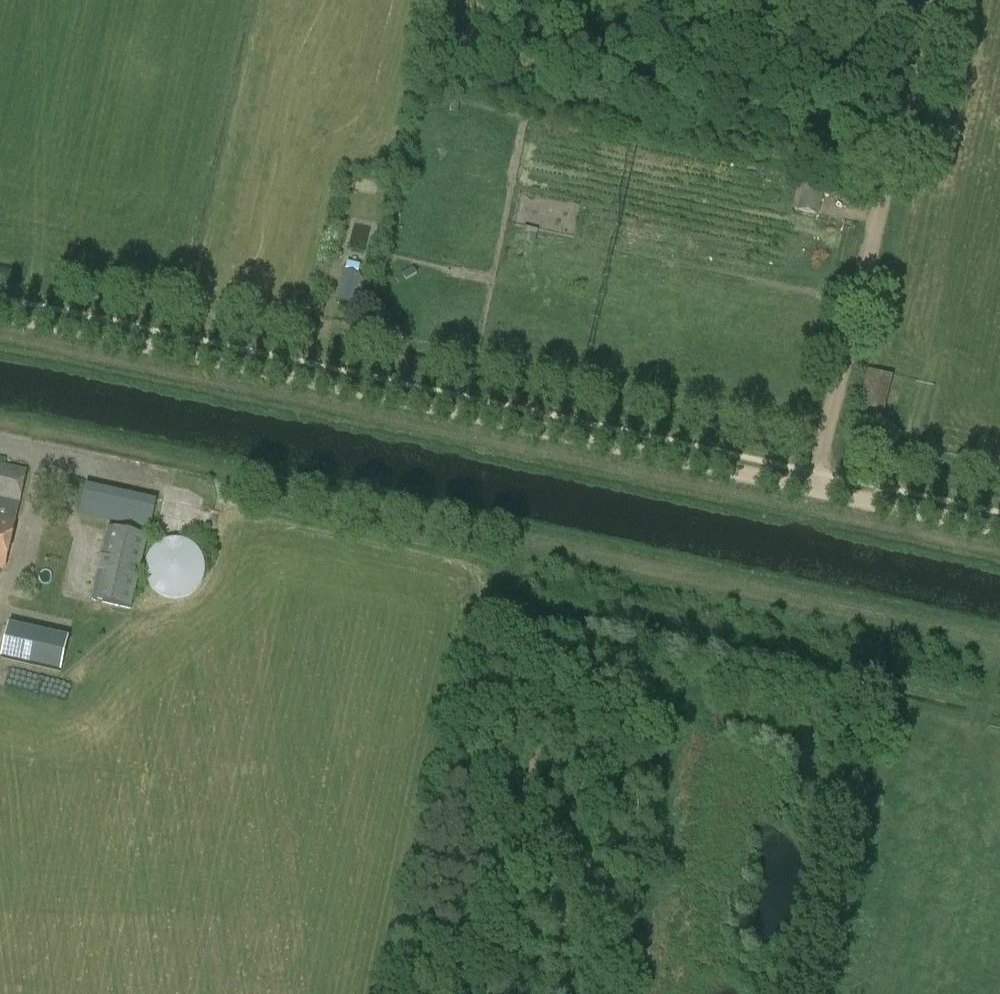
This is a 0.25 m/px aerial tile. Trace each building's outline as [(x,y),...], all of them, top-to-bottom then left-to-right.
[(818,216),(826,184),(800,178),(792,210),(818,216)] [(337,301),(353,305),(360,275),(343,271),(337,301)] [(867,370),(855,423),(880,430),(893,377),(867,370)] [(5,570),(15,524),(20,506),(27,471),(0,465),(0,569),(5,570)] [(79,514),(151,530),(157,501),(86,484),(79,514)] [(91,601),(131,610),(148,537),(108,528),(91,601)] [(146,563),(146,572),(148,581),(153,589),(160,595),(169,598),(178,599),(187,597),(195,591),(201,584),(204,576),(205,566),(202,557),(197,550),(190,544),(181,540),(172,540),(163,542),(155,547),(150,555),(146,563)] [(47,636),(25,631),(22,646),(2,641),(0,651),(0,660),(39,669),(47,636)]
